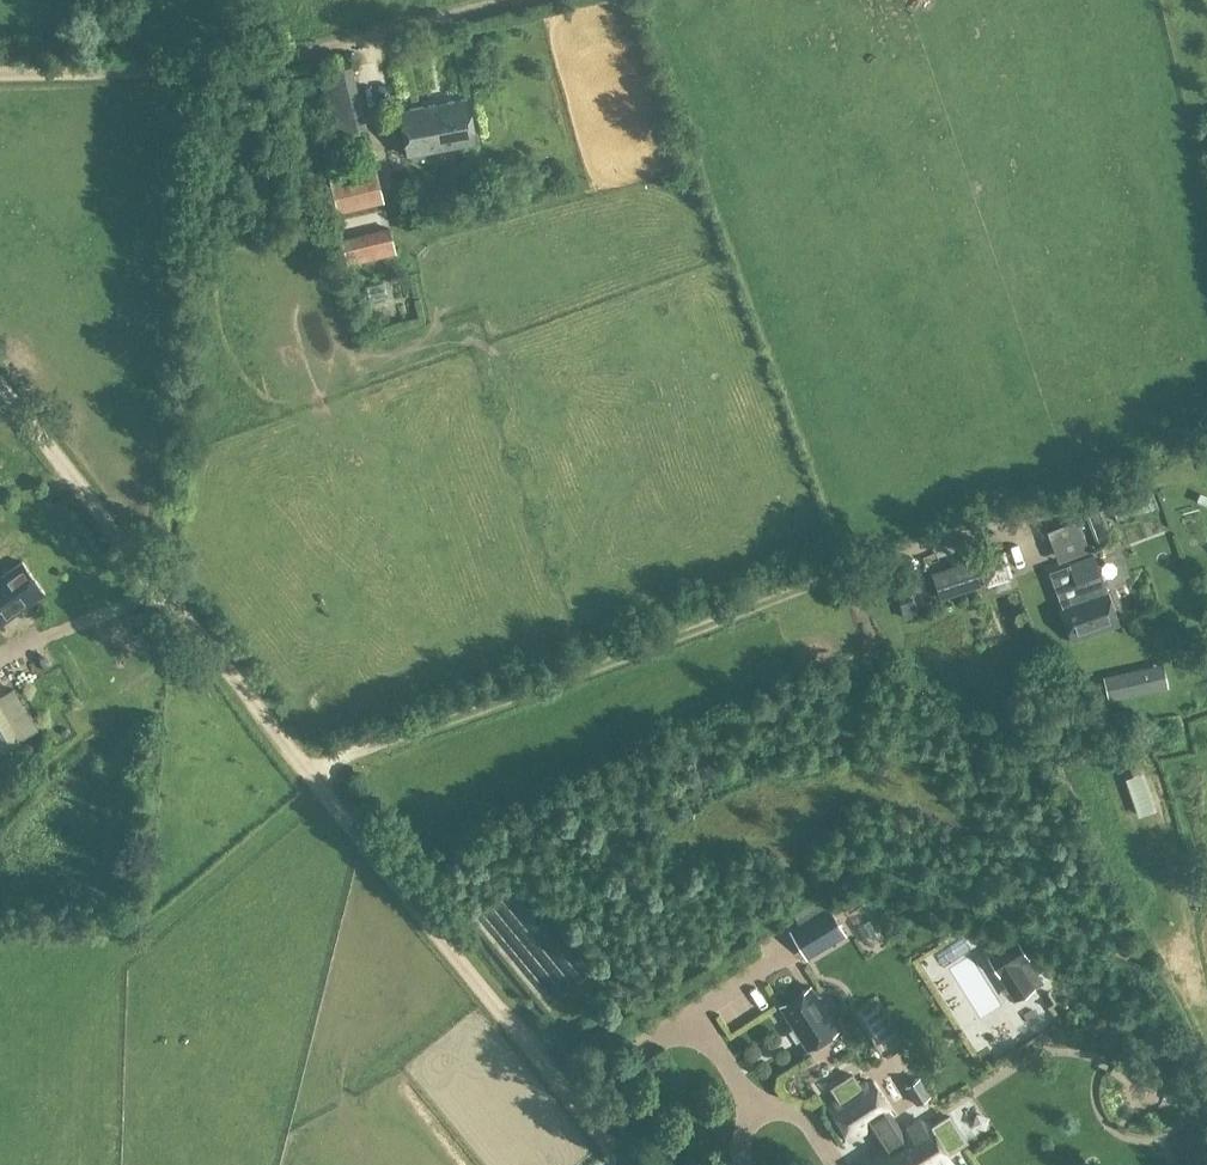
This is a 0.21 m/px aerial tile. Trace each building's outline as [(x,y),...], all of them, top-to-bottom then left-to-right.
[(368,128),(353,67),(320,76),(334,136),(368,128)] [(466,98),(399,111),(408,156),(475,142),(466,98)] [(376,169),(330,180),(338,214),(384,203),(376,169)] [(348,265),(397,253),(391,228),(342,239),(348,265)] [(1153,493),(1112,508),(1117,522),(1158,507),(1153,493)] [(1091,551),(1079,520),(1048,532),(1060,563),(1091,551)] [(4,578),(0,581),(0,627),(46,595),(7,540),(0,545),(0,572),(4,578)] [(1013,577),(1005,550),(977,558),(978,560),(985,585),(1013,577)] [(1096,557),(1071,566),(1082,598),(1058,606),(1071,644),(1120,627),(1096,557)] [(943,598),(985,585),(978,560),(935,574),(943,598)] [(50,649),(41,654),(51,671),(60,665),(50,649)] [(1163,664),(1103,677),(1108,701),(1168,688),(1163,664)] [(24,739),(0,698),(0,753),(24,739)] [(1125,774),(1133,802),(1147,798),(1140,770),(1125,774)] [(829,908),(792,930),(808,958),(845,936),(829,908)] [(952,939),(959,956),(976,948),(969,931),(952,939)] [(1043,982),(1016,939),(990,956),(1017,998),(1043,982)] [(936,974),(949,964),(938,950),(920,965),(942,993),(947,988),(936,974)] [(810,985),(777,1005),(806,1052),(839,1032),(810,985)] [(875,1072),(884,1085),(898,1076),(889,1063),(875,1072)] [(905,1088),(915,1106),(931,1097),(920,1079),(905,1088)] [(830,1108),(852,1141),(869,1129),(882,1148),(865,1159),(869,1164),(936,1164),(953,1154),(933,1123),(930,1125),(927,1120),(921,1119),(904,1130),(892,1114),(891,1114),(869,1082),(830,1108)]
